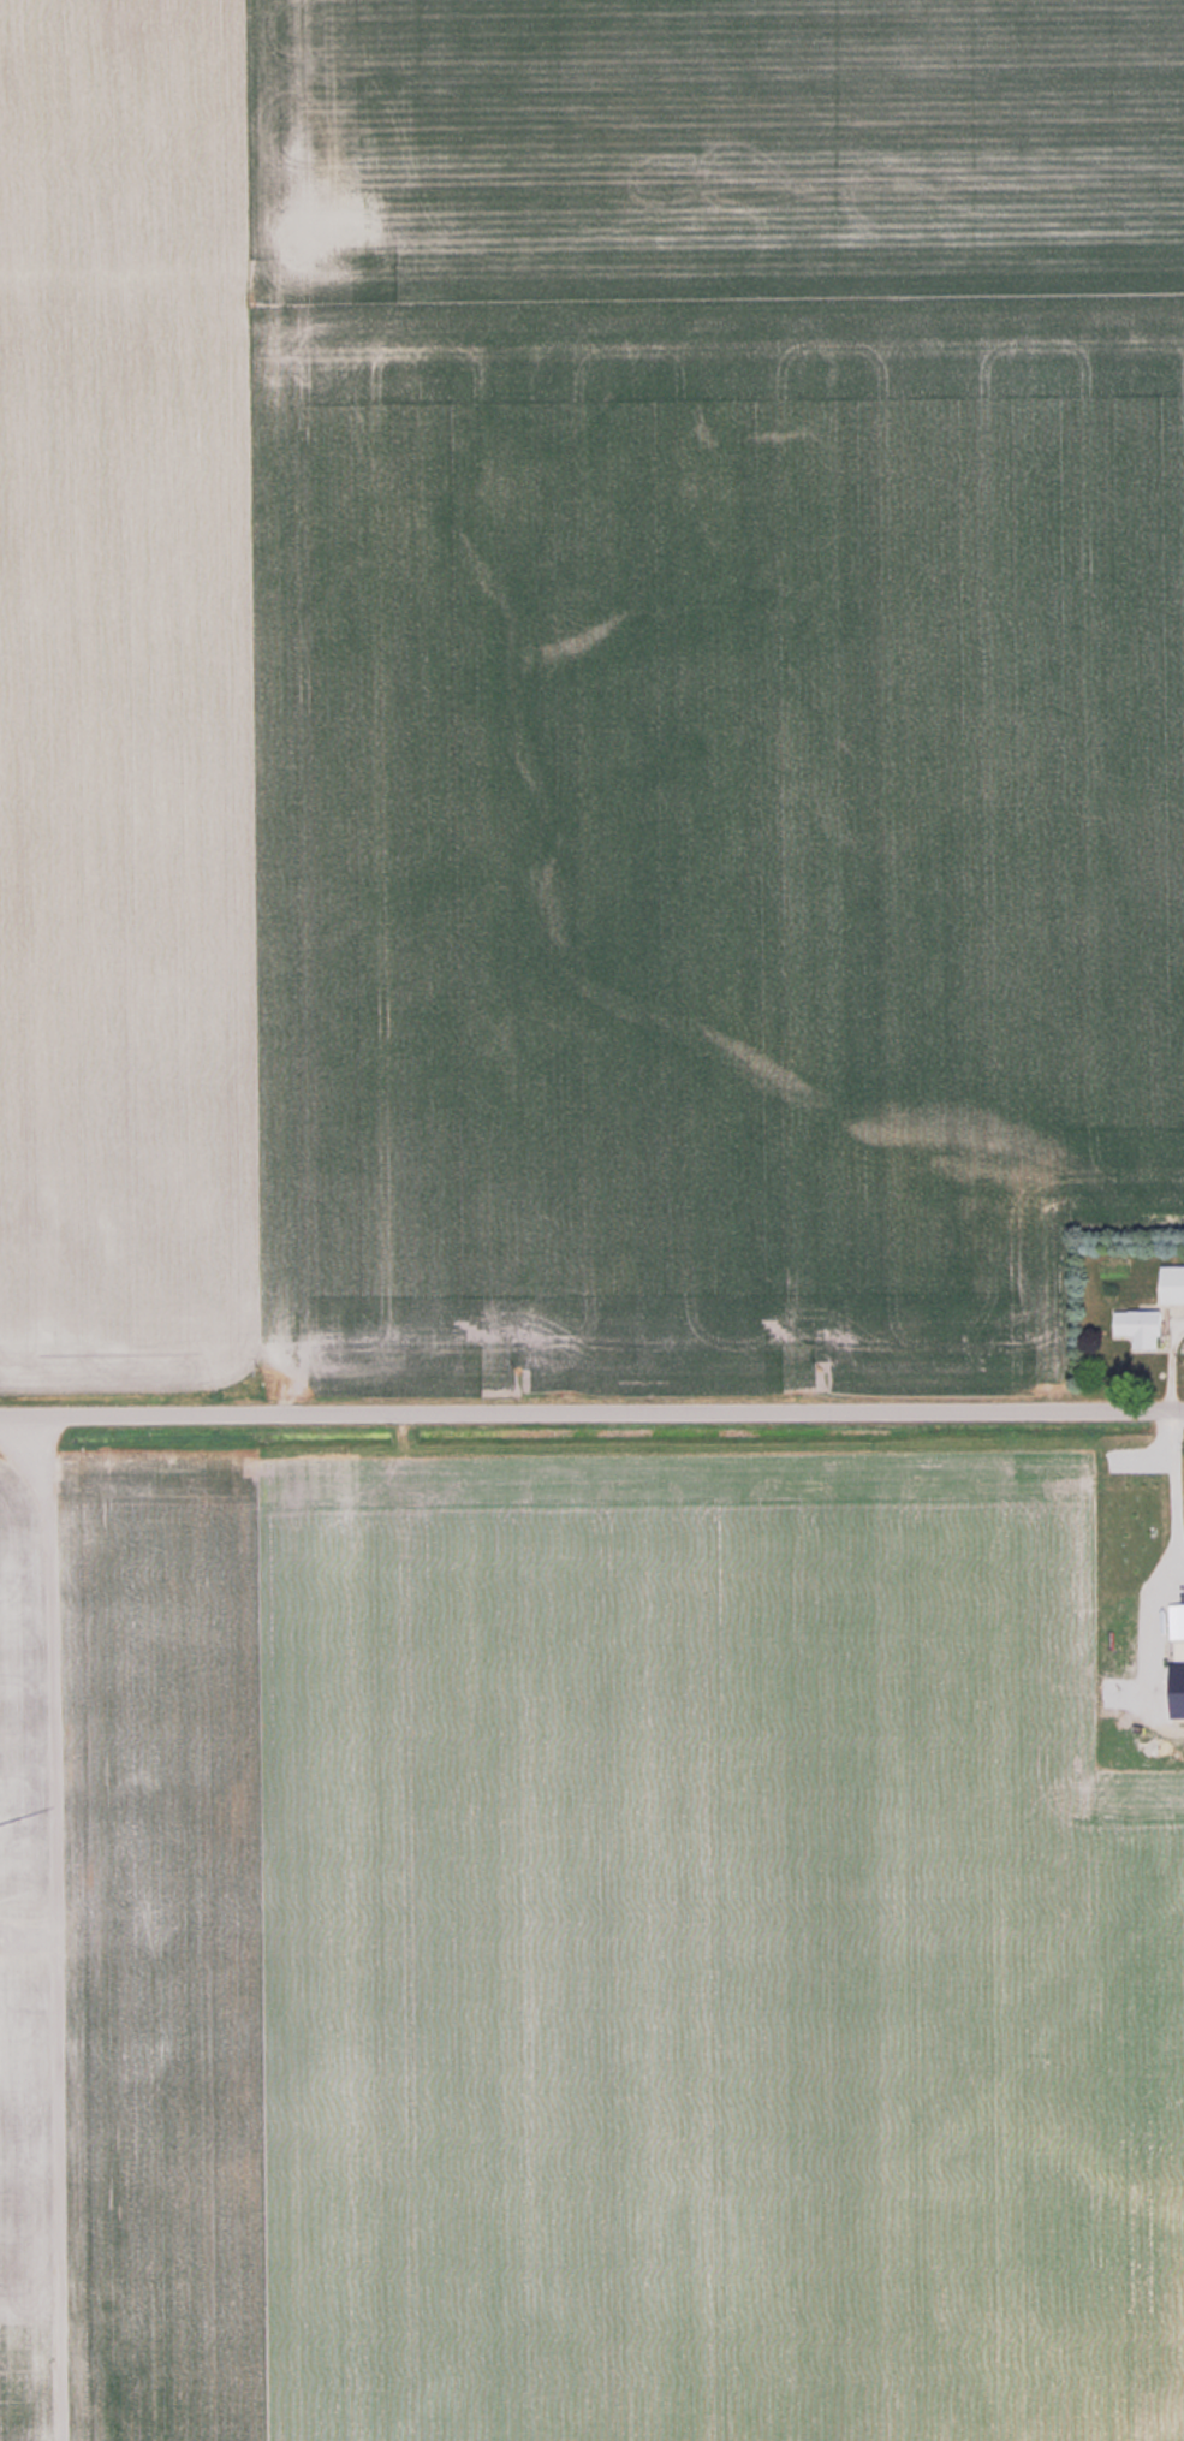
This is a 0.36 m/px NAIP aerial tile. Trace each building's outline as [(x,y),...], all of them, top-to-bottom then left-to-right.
[(1183,1301),(1183,1264),(1161,1264),(1161,1301),(1183,1301)] [(1160,1349),(1160,1309),(1114,1308),(1114,1334),(1134,1334),(1134,1348),(1160,1349)] [(1183,1638),(1183,1602),(1169,1602),(1169,1638),(1183,1638)]
